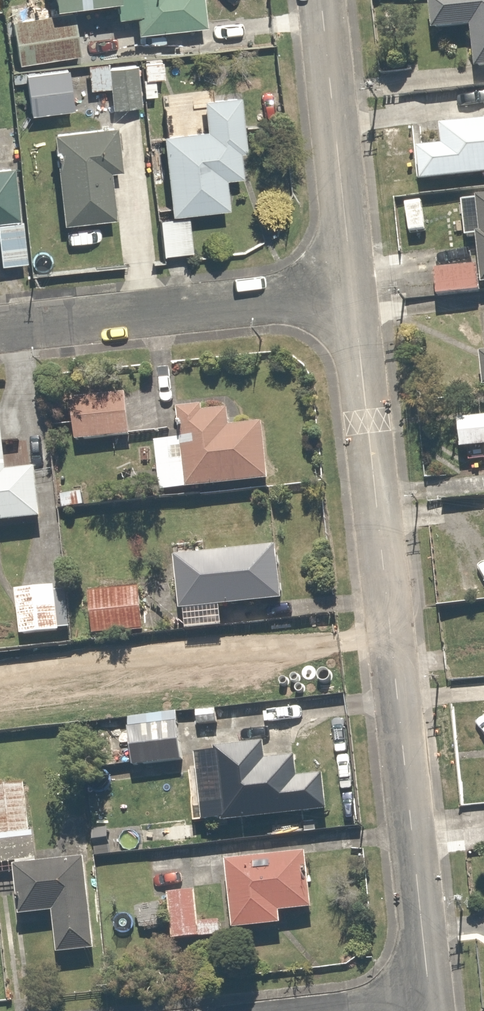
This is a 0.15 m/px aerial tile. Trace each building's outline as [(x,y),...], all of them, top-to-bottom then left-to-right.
[(58,8),(125,5),(125,0),(58,0),(58,8)] [(142,39),(209,32),(206,0),(138,0),(142,39)] [(425,4),(425,40),(468,40),(468,85),(483,84),(483,4),(425,4)] [(78,28),(8,27),(15,74),(81,64),(78,28)] [(163,70),(142,73),(144,89),(165,86),(163,70)] [(111,75),(105,117),(137,115),(134,73),(111,75)] [(107,77),(84,75),(87,98),(106,98),(107,77)] [(21,83),(23,124),(68,121),(65,80),(21,83)] [(246,150),(240,96),(205,100),(208,130),(163,134),(171,215),(230,209),(227,180),(244,178),(241,151),(246,150)] [(122,170),(117,125),(53,133),(63,224),(116,218),(111,171),(122,170)] [(417,192),(483,186),(483,131),(441,135),(443,158),(415,161),(417,192)] [(14,166),(0,167),(0,221),(21,218),(14,166)] [(476,209),(477,246),(473,246),(474,296),(483,296),(483,209),(476,209)] [(185,227),(158,229),(161,267),(188,265),(185,227)] [(0,270),(0,273),(25,274),(27,231),(2,230),(0,270)] [(471,281),(432,280),(432,304),(471,305),(471,281)] [(126,401),(66,409),(72,451),(132,443),(126,401)] [(189,489),(269,479),(262,425),(231,428),(229,411),(207,414),(206,405),(179,408),(189,489)] [(2,406),(0,407),(0,522),(42,517),(36,467),(10,471),(2,406)] [(460,428),(461,457),(483,456),(483,427),(460,428)] [(222,607),(284,599),(277,547),(178,559),(187,630),(224,625),(222,607)] [(142,598),(86,605),(91,641),(146,635),(142,598)] [(58,603),(9,607),(12,646),(61,642),(58,603)] [(178,724),(118,730),(122,777),(182,771),(178,724)] [(324,784),(298,787),(296,766),(267,770),(265,749),(215,755),(224,831),(328,819),(324,784)] [(0,794),(0,875),(30,872),(28,846),(20,842),(21,792),(0,794)] [(308,920),(302,864),(220,873),(228,940),(275,935),(274,924),(308,920)] [(85,965),(75,874),(7,882),(12,930),(43,926),(48,969),(85,965)] [(190,902),(160,902),(161,949),(214,950),(215,934),(192,933),(190,902)]
